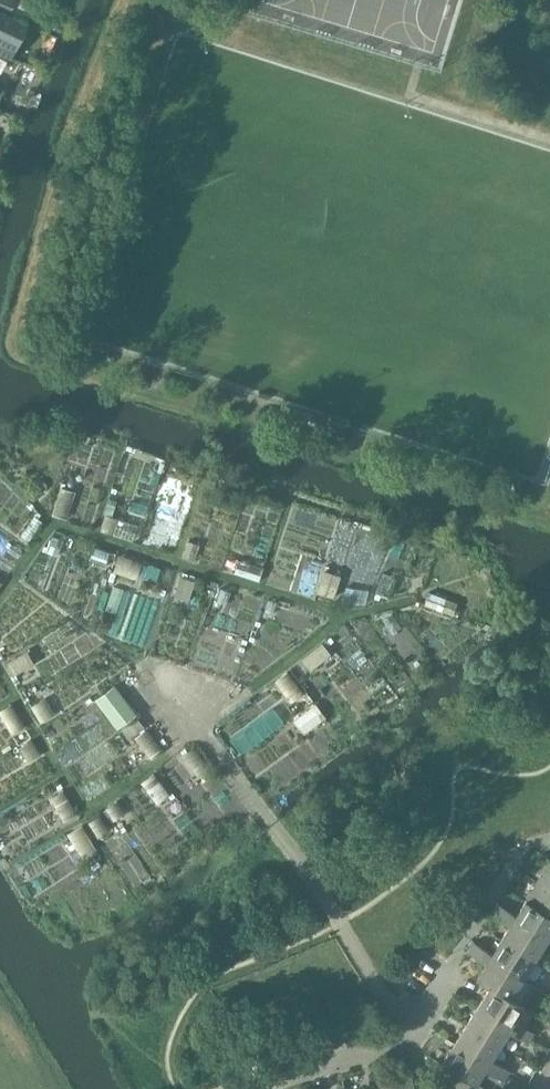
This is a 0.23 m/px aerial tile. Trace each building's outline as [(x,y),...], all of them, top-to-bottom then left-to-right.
[(17,49),(28,24),(0,12),(0,41),(17,49)] [(136,716),(114,687),(96,701),(118,729),(136,716)] [(549,862),(537,881),(549,890),(549,862)] [(549,917),(549,890),(537,881),(525,901),(549,917)] [(516,915),(513,920),(547,941),(549,936),(549,917),(525,901),(516,915)] [(491,913),(501,919),(507,909),(497,903),(491,913)] [(516,915),(507,909),(501,919),(510,925),(513,920),(516,915)] [(513,920),(510,925),(501,939),(535,960),(547,941),(513,920)] [(492,953),(489,958),(523,979),(535,960),(501,939),(492,953)] [(467,952),(477,958),(483,948),(473,942),(467,952)] [(483,948),(477,958),(486,963),(489,958),(492,953),(483,948)] [(477,978),(490,987),(491,986),(511,999),(511,998),(523,979),(489,958),(486,963),(477,978)] [(491,986),(490,987),(479,1005),(512,1026),(513,1026),(516,1021),(525,1007),(511,998),(511,999),(491,986)] [(467,1024),(500,1045),(509,1031),(512,1026),(479,1005),(467,1024)] [(516,1021),(513,1026),(512,1026),(509,1031),(519,1037),(525,1027),(516,1021)] [(500,1045),(467,1024),(455,1043),(488,1064),(491,1059),(500,1045)] [(525,1027),(519,1037),(528,1043),(534,1033),(525,1027)] [(454,1044),(442,1063),(476,1084),(485,1069),(488,1064),(454,1044)] [(485,1069),(494,1075),(501,1065),(491,1059),(488,1064),(485,1069)] [(501,1065),(494,1075),(504,1081),(510,1071),(501,1065)] [(380,1087),(380,1088),(416,1088),(412,1078),(380,1087)]
